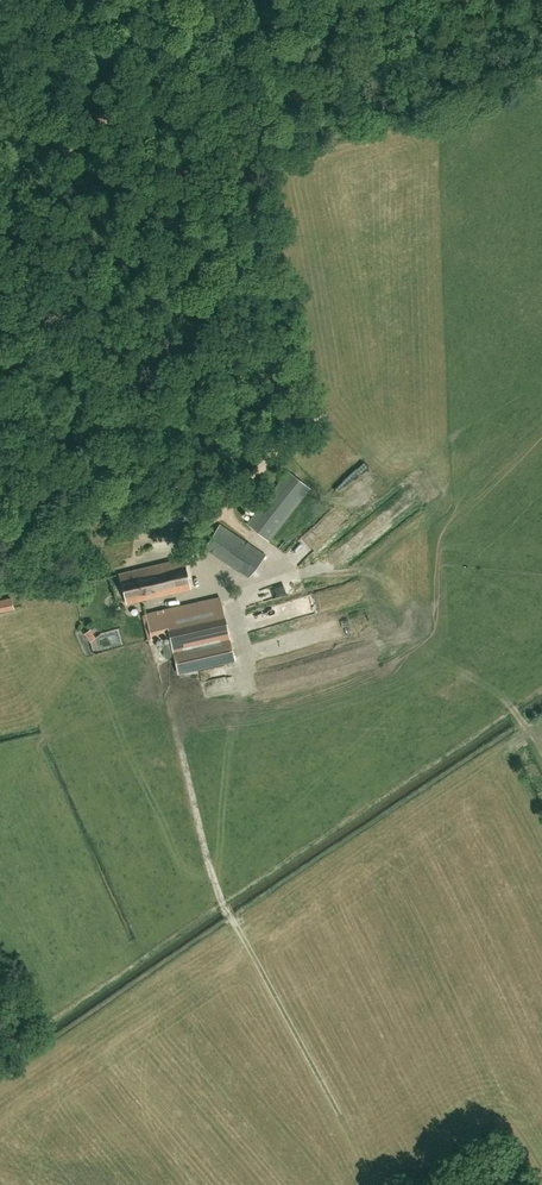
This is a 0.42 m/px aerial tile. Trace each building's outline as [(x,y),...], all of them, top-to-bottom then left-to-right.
[(270,540),(310,487),(288,470),(248,523),(270,540)] [(249,575),(266,554),(221,524),(206,546),(249,575)] [(128,602),(192,588),(185,557),(121,571),(128,602)] [(262,591),(265,600),(274,597),(271,587),(262,591)] [(270,623),(342,606),(338,590),(266,607),(270,623)] [(147,614),(143,615),(148,639),(153,638),(160,637),(165,658),(175,656),(179,672),(235,660),(231,642),(220,596),(147,612),(147,614)] [(13,609),(10,598),(0,601),(0,612),(13,609)] [(93,629),(86,633),(93,643),(100,638),(93,629)]
